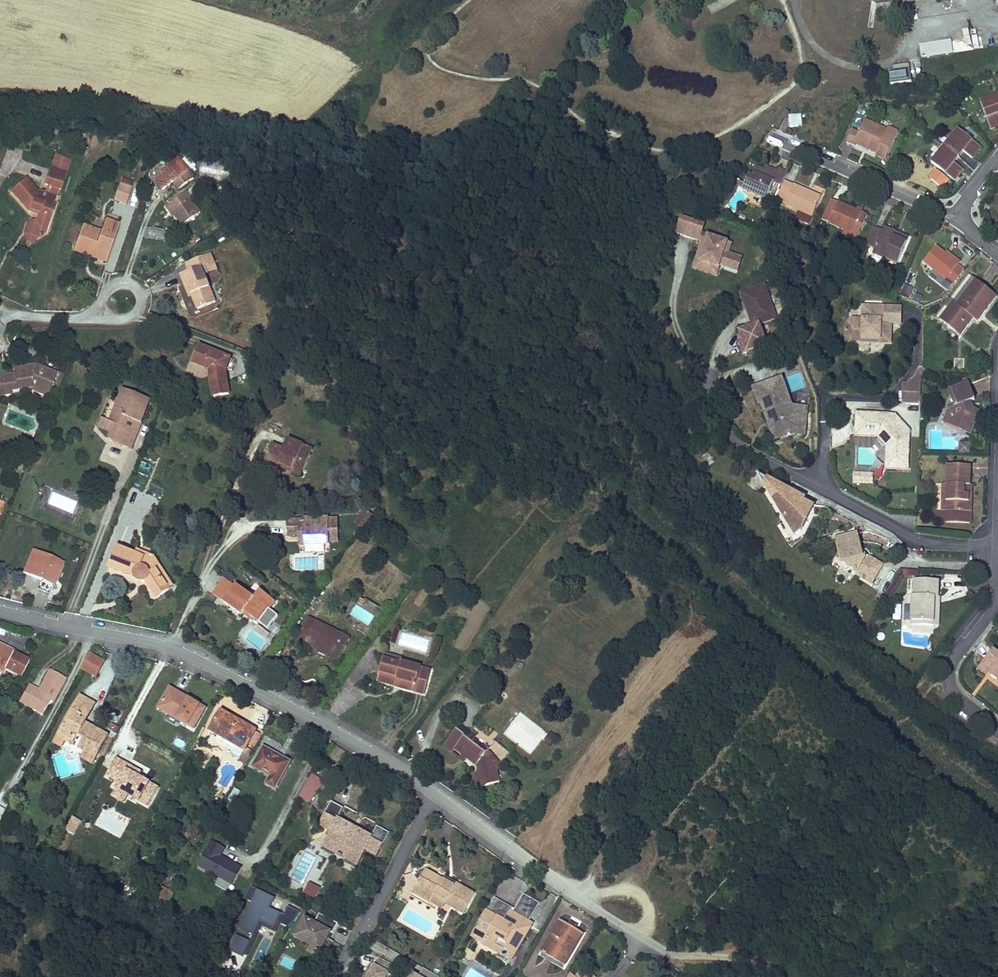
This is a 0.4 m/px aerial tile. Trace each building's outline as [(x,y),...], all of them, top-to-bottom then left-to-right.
[(919,43),(920,57),(952,54),(951,40),(919,43)] [(990,129),(997,127),(997,95),(980,102),(990,129)] [(801,115),(789,116),(790,127),(802,126),(801,115)] [(854,146),(855,144),(877,153),(878,154),(880,149),(889,153),(898,132),(888,127),(887,130),(865,120),(859,133),(853,129),(847,143),(854,146)] [(932,163),(955,181),(963,170),(954,163),(963,151),(972,159),(981,147),(958,129),(932,163)] [(886,160),(889,153),(880,149),(878,154),(877,153),(876,156),(886,160)] [(776,176),(777,172),(765,167),(764,171),(776,176)] [(764,171),(756,168),(752,178),(749,176),(745,184),(743,190),(766,200),(771,187),(781,191),(783,186),(785,181),(788,174),(778,170),(777,172),(776,176),(764,171)] [(50,187),(48,192),(57,195),(59,190),(61,191),(63,185),(61,184),(62,180),(64,181),(66,175),(49,169),(44,185),(50,187)] [(173,182),(178,189),(194,179),(189,172),(173,182)] [(39,213),(36,222),(33,221),(28,223),(24,232),(37,237),(39,230),(46,232),(48,227),(55,206),(52,205),(54,197),(38,191),(26,178),(11,191),(29,212),(32,210),(39,213)] [(730,182),(728,184),(743,190),(745,184),(737,181),(735,185),(730,182)] [(785,181),(783,186),(781,191),(780,193),(789,197),(785,205),(799,211),(813,217),(821,197),(785,181)] [(119,184),(114,200),(127,204),(132,188),(119,184)] [(187,192),(168,205),(176,216),(183,227),(201,214),(187,192)] [(789,197),(780,193),(776,201),(785,205),(789,197)] [(831,200),(822,220),(844,230),(858,236),(867,216),(861,213),(856,211),(831,200)] [(172,219),(176,216),(168,205),(165,208),(172,219)] [(813,217),(799,211),(795,219),(809,225),(813,217)] [(730,243),(701,235),(704,224),(678,218),(673,236),(698,243),(691,271),(717,278),(719,269),(737,274),(741,257),(728,253),(730,243)] [(82,227),(76,246),(96,253),(94,258),(106,262),(120,225),(105,220),(101,233),(82,227)] [(908,238),(900,234),(898,239),(883,232),(883,231),(873,227),(865,245),(875,249),(873,253),(897,263),(908,238)] [(898,239),(900,234),(885,228),(883,231),(883,232),(898,239)] [(145,240),(167,241),(167,230),(146,229),(145,240)] [(856,241),(858,236),(844,230),(842,235),(856,241)] [(37,237),(24,232),(24,234),(25,236),(25,237),(25,239),(26,241),(27,242),(27,244),(28,243),(29,243),(30,242),(32,240),(34,239),(35,238),(37,237)] [(73,251),(94,258),(96,253),(76,246),(73,251)] [(936,247),(924,262),(934,270),(946,279),(947,278),(954,284),(964,270),(957,265),(958,264),(945,254),(936,247)] [(945,254),(958,264),(960,262),(947,252),(945,254)] [(205,275),(208,274),(205,267),(214,264),(211,254),(190,262),(193,271),(189,272),(181,275),(184,283),(187,282),(193,297),(197,310),(216,302),(205,275)] [(217,271),(214,264),(205,267),(208,274),(217,271)] [(946,279),(934,270),(929,276),(941,285),(946,279)] [(968,274),(935,316),(942,321),(950,311),(948,309),(953,302),(957,305),(976,280),(968,274)] [(967,326),(973,318),(979,311),(983,314),(990,304),(986,301),(992,293),(976,280),(957,305),(953,302),(948,309),(950,311),(942,321),(956,332),(963,323),(967,326)] [(187,282),(184,283),(189,298),(193,297),(187,282)] [(764,285),(741,294),(746,309),(749,308),(753,318),(750,319),(753,326),(739,331),(744,344),(740,345),(743,353),(767,345),(759,324),(776,318),(764,285)] [(909,298),(913,287),(903,285),(900,295),(909,298)] [(997,296),(992,293),(986,301),(990,304),(997,296)] [(850,320),(850,322),(846,326),(846,337),(850,341),(860,342),(863,338),(879,339),(879,342),(890,342),(890,325),(883,325),(883,307),(863,307),(863,320),(850,320)] [(983,314),(979,311),(973,318),(977,321),(983,314)] [(967,326),(963,323),(956,332),(960,336),(967,326)] [(198,345),(196,352),(203,355),(206,348),(198,345)] [(209,368),(214,397),(229,394),(225,369),(230,357),(206,348),(203,355),(196,352),(192,362),(209,368)] [(65,370),(70,357),(61,353),(56,366),(58,367),(65,370)] [(22,368),(22,375),(15,376),(0,378),(0,391),(0,395),(11,394),(10,391),(32,388),(32,384),(49,391),(55,375),(35,367),(22,368)] [(903,386),(903,392),(921,393),(921,372),(914,372),(903,386)] [(376,373),(371,383),(377,386),(382,376),(376,373)] [(786,438),(792,436),(792,433),(804,435),(807,409),(793,407),(782,379),(754,390),(759,404),(761,403),(768,421),(771,420),(778,439),(785,436),(786,438)] [(972,405),(971,402),(974,400),(968,383),(949,390),(955,406),(949,409),(952,419),(962,424),(959,429),(970,433),(979,413),(972,409),(970,405),(972,405)] [(32,384),(32,388),(32,391),(46,397),(49,391),(32,384)] [(139,422),(148,399),(123,388),(119,397),(121,398),(111,422),(102,419),(98,426),(111,431),(116,434),(113,442),(132,450),(142,423),(139,422)] [(903,403),(920,404),(921,393),(903,392),(903,403)] [(151,400),(148,399),(139,422),(142,423),(151,400)] [(952,419),(949,409),(943,421),(959,429),(962,424),(952,419)] [(909,431),(897,416),(857,414),(856,426),(860,426),(860,431),(876,432),(876,437),(878,437),(878,438),(878,439),(878,441),(879,442),(881,444),(882,445),(883,446),(885,446),(887,447),(886,448),(892,448),(891,458),(886,458),(886,469),(908,469),(909,431)] [(771,420),(768,421),(775,440),(778,439),(771,420)] [(856,436),(876,437),(876,432),(860,431),(860,426),(856,426),(856,436)] [(107,440),(113,442),(116,434),(111,431),(107,440)] [(272,443),(264,463),(276,469),(277,466),(279,463),(294,469),(294,466),(304,471),(313,450),(287,439),(283,448),(272,443)] [(10,462),(8,468),(17,472),(19,465),(10,462)] [(279,463),(277,466),(302,476),(304,471),(294,466),(294,469),(279,463)] [(970,486),(970,485),(970,466),(947,466),(947,485),(946,511),(968,512),(969,494),(965,494),(965,486),(970,486)] [(768,480),(758,474),(765,486),(768,480)] [(872,476),(854,475),(854,483),(871,483),(872,476)] [(768,480),(765,486),(795,535),(801,531),(813,508),(803,503),(803,504),(789,497),(792,492),(768,480)] [(51,491),(42,487),(37,500),(46,504),(51,491)] [(798,495),(792,492),(789,497),(803,504),(803,503),(804,501),(798,495)] [(355,527),(365,532),(372,515),(362,511),(355,527)] [(942,511),(934,511),(934,521),(942,521),(942,511)] [(946,511),(942,511),(942,521),(971,522),(971,512),(968,512),(946,511)] [(296,520),(280,521),(281,536),(291,536),(296,536),(296,545),(322,544),(322,542),(331,541),(330,519),(321,520),(321,518),(296,519),(296,520)] [(860,553),(861,550),(857,534),(836,539),(840,552),(845,554),(845,558),(843,563),(857,571),(858,575),(872,583),(882,566),(868,557),(864,558),(860,556),(860,553)] [(146,582),(157,598),(169,590),(149,561),(149,560),(135,555),(118,548),(109,568),(136,579),(136,580),(138,581),(140,582),(142,583),(144,583),(146,582)] [(137,550),(135,555),(149,560),(149,561),(153,557),(152,556),(137,550)] [(868,557),(861,550),(860,553),(860,556),(864,558),(868,557)] [(33,552),(24,573),(42,581),(43,578),(55,583),(62,564),(33,552)] [(845,554),(840,552),(835,558),(843,563),(845,558),(845,554)] [(153,557),(149,561),(169,590),(173,588),(153,557)] [(53,588),(55,583),(43,578),(42,581),(41,582),(53,588)] [(912,625),(934,626),(935,598),(938,598),(938,597),(939,581),(915,580),(914,596),(913,596),(912,625)] [(236,583),(222,601),(241,616),(243,614),(246,610),(252,615),(251,617),(260,624),(276,603),(261,590),(255,598),(236,583)] [(249,618),(251,617),(252,615),(246,610),(243,614),(249,618)] [(308,640),(341,657),(350,638),(309,618),(298,641),(305,645),(308,640)] [(308,640),(305,645),(339,662),(341,657),(308,640)] [(18,656),(16,661),(10,658),(13,653),(14,651),(0,644),(0,673),(2,674),(5,669),(19,677),(28,661),(18,656)] [(997,676),(997,654),(993,650),(980,667),(988,673),(989,673),(990,670),(997,676)] [(97,676),(105,661),(90,654),(82,668),(97,676)] [(385,654),(383,659),(401,664),(402,661),(402,659),(385,654)] [(432,670),(402,661),(401,664),(383,659),(378,681),(390,685),(392,677),(402,680),(400,687),(425,694),(432,670)] [(49,670),(40,687),(43,689),(41,692),(38,690),(33,688),(29,696),(33,698),(28,707),(42,715),(49,701),(52,703),(65,679),(49,670)] [(990,670),(989,673),(997,680),(997,676),(990,670)] [(390,685),(400,687),(402,680),(392,677),(390,685)] [(19,702),(28,707),(33,698),(29,696),(33,688),(28,685),(19,702)] [(159,708),(194,728),(205,709),(170,688),(159,708)] [(82,727),(85,723),(94,704),(81,697),(61,732),(75,740),(78,736),(84,739),(79,748),(85,752),(95,757),(107,736),(90,726),(88,730),(82,727)] [(238,746),(245,751),(256,731),(221,711),(210,730),(220,736),(218,741),(235,751),(238,746)] [(480,786),(499,782),(496,769),(509,753),(495,742),(488,751),(474,738),(477,734),(467,727),(465,729),(460,725),(444,745),(453,753),(457,749),(467,758),(478,767),(479,769),(478,772),(476,774),(480,786)] [(75,740),(61,732),(55,744),(62,747),(65,741),(73,745),(75,740)] [(263,747),(253,766),(270,776),(266,784),(276,789),(290,762),(263,747)] [(457,749),(453,753),(464,762),(467,758),(457,749)] [(92,764),(95,757),(85,752),(82,758),(92,764)] [(115,759),(109,770),(116,774),(122,762),(115,759)] [(141,772),(122,762),(116,774),(109,770),(106,776),(120,784),(117,789),(128,795),(149,806),(159,788),(138,777),(141,772)] [(323,781),(312,774),(306,784),(317,792),(323,781)] [(317,792),(306,784),(302,790),(314,797),(317,792)] [(124,803),(128,795),(117,789),(113,797),(124,803)] [(311,802),(314,797),(302,790),(299,795),(311,802)] [(346,858),(358,865),(365,850),(377,856),(389,833),(378,827),(373,836),(371,838),(337,820),(338,817),(343,808),(331,802),(318,825),(330,832),(322,845),(334,853),(335,851),(339,853),(338,855),(341,856),(342,854),(346,857),(346,858)] [(373,836),(338,817),(337,820),(371,838),(373,836)] [(73,819),(67,832),(75,835),(80,823),(73,819)] [(200,866),(233,884),(239,873),(232,870),(236,863),(225,857),(224,860),(220,858),(222,856),(226,848),(213,842),(200,866)] [(333,856),(334,853),(322,845),(320,848),(333,856)] [(356,868),(358,865),(346,858),(344,862),(356,868)] [(232,870),(239,873),(242,867),(236,863),(232,870)] [(426,870),(415,890),(433,899),(431,903),(443,909),(446,905),(447,901),(453,904),(452,907),(463,914),(474,894),(457,884),(456,887),(443,880),(426,870)] [(445,877),(443,880),(456,887),(457,884),(445,877)] [(146,899),(165,910),(175,893),(163,887),(159,894),(151,890),(146,899)] [(274,899),(258,891),(250,887),(244,899),(252,903),(239,930),(253,937),(260,923),(273,930),(277,923),(289,928),(298,913),(285,906),(281,915),(269,909),(274,899)] [(429,906),(431,903),(433,899),(415,890),(411,896),(429,906)] [(528,919),(537,903),(522,895),(514,910),(528,919)] [(163,914),(165,910),(146,899),(143,903),(163,914)] [(495,899),(479,927),(491,934),(490,938),(486,943),(501,953),(498,958),(507,965),(512,956),(515,957),(526,937),(524,936),(527,930),(526,926),(519,922),(516,927),(505,920),(511,909),(495,899)] [(721,907),(716,914),(721,917),(726,910),(721,907)] [(338,924),(310,909),(298,931),(305,935),(303,939),(321,949),(330,933),(332,934),(338,924)] [(562,921),(543,953),(564,966),(584,934),(562,921)] [(477,930),(490,938),(491,934),(479,927),(477,930)] [(303,939),(305,935),(298,931),(294,938),(320,952),(321,949),(303,939)] [(229,952),(242,958),(250,943),(236,937),(229,952)] [(466,948),(463,955),(471,959),(475,953),(466,948)] [(564,966),(543,953),(541,956),(563,968),(564,966)] [(394,964),(375,957),(367,976),(389,976),(394,964)] [(426,976),(438,976),(439,976),(423,969),(420,974),(426,976)]
